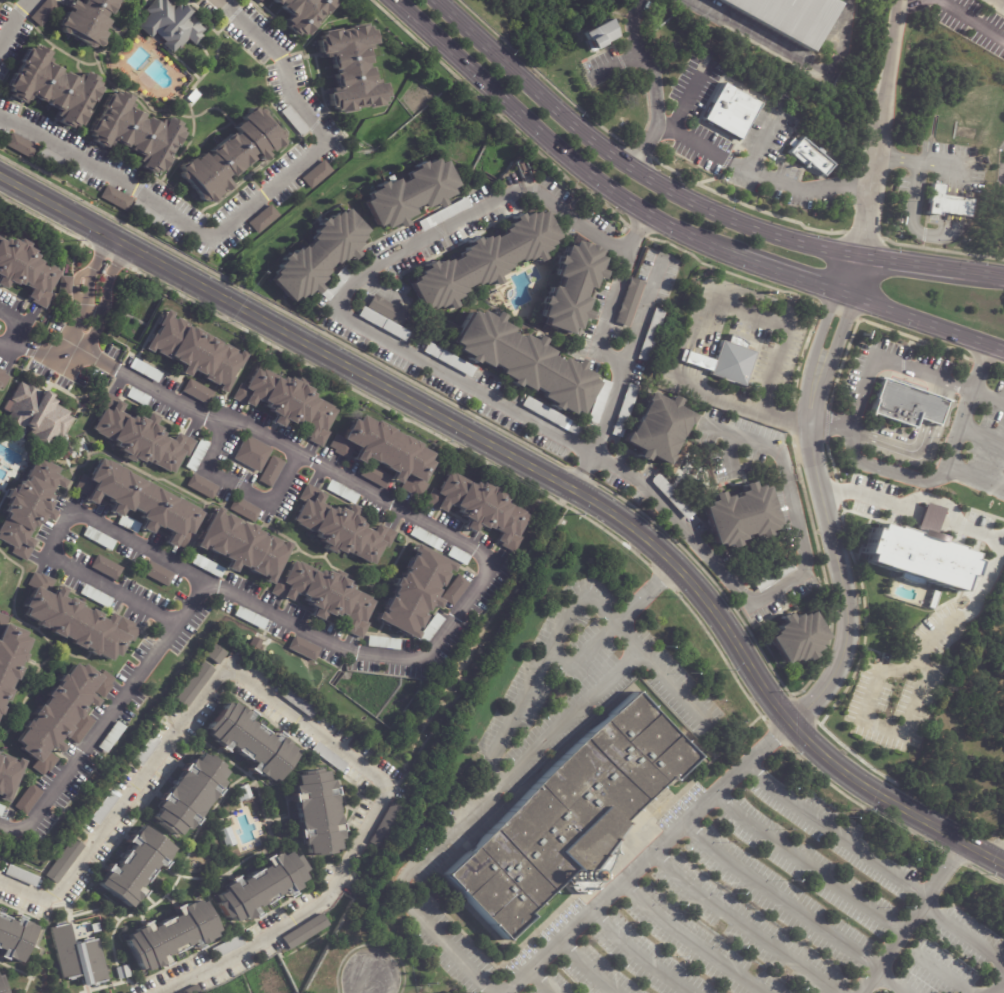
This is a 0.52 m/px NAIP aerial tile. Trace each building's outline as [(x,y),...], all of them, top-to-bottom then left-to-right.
[(30,18),(45,0),(52,0),(59,6),(40,27),(30,19),(30,18)] [(66,7),(71,0),(80,5),(83,0),(117,0),(109,15),(105,13),(103,18),(108,21),(102,32),(104,34),(101,40),(101,43),(100,46),(97,47),(93,45),(92,48),(90,47),(89,48),(86,47),(85,44),(66,34),(65,34),(61,33),(61,31),(60,30),(62,27),(58,25),(66,11),(69,13),(71,10),(66,7)] [(144,10),(153,0),(160,0),(166,0),(173,6),(175,3),(178,6),(179,4),(187,11),(186,11),(199,23),(197,25),(202,29),(199,33),(201,35),(193,45),(187,39),(178,48),(176,46),(170,52),(161,44),(163,41),(153,33),(149,37),(137,26),(148,14),(144,10)] [(275,5),(269,0),(335,0),(333,2),(336,4),(325,16),(323,15),(315,23),(317,25),(307,37),(303,34),(301,36),(299,34),(296,36),(286,27),(288,24),(285,21),(288,17),(278,8),(281,5),(277,2),(275,5)] [(810,51),(719,0),(833,0),(837,2),(810,51)] [(595,50),(592,52),(586,41),(588,40),(584,32),(610,17),(617,35),(603,43),(604,46),(595,50)] [(329,91),(328,89),(335,88),(332,75),(336,74),(335,70),(332,71),(329,58),(323,59),(322,54),(319,55),(317,41),(320,40),(320,36),(323,36),(322,32),(337,29),(338,33),(342,32),(341,30),(349,29),(349,27),(365,24),(365,27),(368,26),(369,31),(373,30),(375,43),(370,44),(371,49),(366,50),(369,63),(365,64),(366,68),(369,67),(372,81),(376,80),(377,84),(382,83),(385,97),(381,98),(382,102),(379,103),(379,106),(364,109),(363,107),(352,110),(353,111),(337,114),(337,111),(333,112),(333,107),(329,108),(326,94),(329,93),(329,91)] [(45,62),(76,78),(77,74),(81,76),(83,72),(96,78),(94,81),(97,83),(96,86),(99,88),(91,102),(90,102),(85,111),(86,112),(78,126),(75,124),(74,127),(70,125),(68,129),(56,123),(58,118),(55,116),(57,111),(45,105),(47,101),(43,99),(42,102),(32,97),(28,104),(25,102),(24,105),(11,98),(11,97),(9,96),(11,93),(7,91),(8,88),(5,86),(13,72),(14,73),(19,62),(18,61),(25,48),(28,50),(30,47),(36,50),(38,46),(48,52),(43,61),(45,62)] [(759,103),(739,139),(702,118),(723,82),(759,103)] [(128,107),(159,123),(160,120),(164,122),(166,118),(179,124),(177,127),(180,129),(178,132),(182,134),(174,148),(173,148),(168,157),(169,157),(161,172),(158,170),(156,173),(153,171),(151,175),(139,168),(141,164),(138,162),(140,157),(128,151),(130,147),(126,145),(125,148),(115,143),(111,150),(108,148),(107,151),(94,144),(94,143),(92,142),(93,138),(90,137),(91,134),(88,132),(96,118),(97,118),(102,108),(101,107),(108,94),(111,95),(113,93),(119,96),(121,92),(131,98),(126,107),(128,107)] [(264,156),(259,160),(253,153),(248,157),(250,160),(229,177),(227,175),(223,178),(229,186),(223,191),(220,187),(217,190),(219,193),(213,199),(213,201),(211,203),(208,203),(207,203),(205,200),(201,203),(197,199),(198,197),(184,180),(183,181),(180,177),(180,175),(179,174),(181,172),(179,168),(191,159),(193,161),(196,159),(196,158),(202,153),(206,157),(210,154),(208,151),(229,134),(228,131),(239,122),(239,123),(242,121),(239,117),(252,107),(254,110),(257,108),(258,109),(260,109),(262,112),(261,114),(275,131),(277,131),(279,133),(279,136),(278,138),(280,141),(279,145),(277,147),(274,147),(268,152),(266,149),(263,152),(265,155),(264,156)] [(14,134),(36,146),(29,159),(4,145),(11,132),(14,134)] [(826,159),(833,164),(823,176),(809,165),(807,168),(788,152),(792,147),(788,144),(793,138),(797,141),(801,137),(816,150),(818,148),(824,152),(821,155),(826,159)] [(62,160),(43,149),(39,156),(58,167),(62,160)] [(442,205),(435,208),(432,203),(421,208),(419,204),(410,209),(412,214),(401,219),(404,224),(396,228),(394,223),(384,228),(381,224),(375,227),(362,202),(368,199),(365,194),(376,188),(374,185),(381,181),(383,184),(394,178),(397,183),(406,179),(403,173),(414,168),(412,165),(419,161),(421,164),(431,158),(434,163),(440,160),(453,186),(448,189),(450,193),(440,199),(442,204),(442,205)] [(332,171),(310,189),(301,178),(323,160),(332,171)] [(971,199),(969,216),(940,212),(939,213),(928,212),(932,184),(944,186),(943,195),(971,199)] [(130,198),(133,200),(126,212),(99,198),(106,185),(130,198)] [(278,215),(257,234),(247,223),(269,205),(278,215)] [(357,246),(352,250),(356,254),(350,261),(346,257),(340,263),(338,261),(334,265),(332,263),(324,271),(325,272),(321,277),(323,279),(316,285),(320,289),(313,296),(310,292),(305,297),(302,295),(298,300),(296,298),(291,302),(270,280),(274,275),(272,274),(277,269),(275,267),(281,261),(279,259),(285,253),(288,255),(294,249),(296,251),(300,247),(302,249),(310,241),(308,239),(313,234),(311,232),(317,226),(315,224),(321,218),(324,220),(329,215),(331,216),(336,212),(338,214),(343,209),(365,231),(359,236),(361,238),(356,242),(358,244),(357,246)] [(543,259),(536,262),(533,257),(525,261),(524,259),(518,262),(517,259),(507,265),(508,267),(503,270),(504,273),(496,277),(499,282),(492,286),(489,281),(481,285),(480,283),(474,286),(473,283),(463,289),(464,291),(459,294),(460,297),(453,301),(455,306),(448,310),(445,305),(438,309),(436,307),(431,310),(429,307),(423,311),(409,284),(415,281),(413,278),(419,275),(417,272),(425,268),(423,265),(431,261),(433,264),(440,260),(441,263),(447,259),(448,263),(458,257),(457,254),(463,251),(461,248),(469,245),(467,241),(474,237),(476,241),(484,237),(485,239),(491,236),(492,238),(502,233),(501,230),(506,227),(505,225),(513,221),(511,217),(518,213),(520,217),(528,212),(529,215),(535,212),(536,214),(542,211),(557,237),(551,241),(552,244),(547,247),(548,249),(540,253),(543,259)] [(2,289),(0,288),(0,238),(2,239),(3,239),(7,241),(8,239),(15,243),(17,239),(27,244),(25,248),(30,251),(29,253),(34,256),(33,259),(38,262),(39,260),(55,269),(54,270),(58,272),(48,291),(55,294),(47,309),(44,308),(34,302),(27,298),(31,290),(25,286),(25,285),(20,283),(18,286),(13,283),(12,285),(6,282),(2,289)] [(602,273),(600,280),(594,278),(590,290),(585,288),(581,298),(587,300),(583,311),(589,313),(586,321),(580,319),(576,330),(571,329),(569,335),(542,326),(544,319),(539,318),(542,306),(539,305),(542,297),(545,298),(549,287),(554,289),(558,279),(552,277),(556,266),(553,264),(556,256),(559,257),(563,246),(569,248),(571,241),(575,243),(575,241),(584,244),(583,246),(585,246),(585,245),(594,248),(594,249),(598,250),(595,257),(601,259),(597,270),(603,272),(602,273)] [(349,269),(352,272),(328,301),(320,294),(344,265),(349,269)] [(70,277),(68,294),(57,293),(59,276),(70,277)] [(630,278),(644,283),(628,327),(615,322),(630,278)] [(358,315),(362,307),(366,309),(374,295),(408,313),(401,328),(409,333),(404,342),(357,316),(358,315)] [(637,359),(655,308),(665,312),(647,362),(637,359)] [(240,362),(235,370),(233,369),(228,377),(231,379),(222,394),(216,390),(218,386),(214,384),(213,386),(201,379),(202,377),(197,374),(196,376),(186,371),(182,377),(175,373),(178,366),(168,361),(169,360),(166,358),(165,360),(153,353),(154,351),(150,349),(148,353),(141,349),(149,335),(151,336),(156,327),(154,326),(162,310),(168,314),(166,318),(170,320),(171,318),(184,325),(182,328),(185,330),(186,329),(213,344),(213,345),(217,348),(219,344),(232,351),(230,353),(235,356),(237,351),(243,355),(240,362)] [(495,314),(499,317),(496,322),(509,329),(507,333),(517,338),(519,335),(531,342),(534,336),(541,341),(538,346),(551,353),(549,357),(559,363),(561,359),(573,365),(576,360),(584,365),(581,370),(593,377),(591,381),(597,384),(579,416),(573,412),(571,416),(558,409),(557,412),(549,408),(551,405),(539,398),(541,394),(531,388),(529,392),(516,385),(515,388),(507,385),(509,381),(497,374),(499,371),(489,365),(487,369),(474,362),(472,365),(465,361),(467,358),(455,351),(457,347),(451,343),(468,312),(475,315),(477,311),(488,318),(492,313),(495,314)] [(746,345),(744,349),(755,353),(744,387),(710,375),(711,372),(679,361),(682,350),(715,361),(722,341),(727,343),(730,335),(737,338),(745,343),(746,344),(746,345)] [(472,367),(475,369),(470,378),(423,352),(428,343),(472,367)] [(133,358),(161,374),(156,383),(128,367),(133,358)] [(321,446),(310,440),(310,439),(303,436),(308,428),(301,424),(301,423),(297,421),(295,424),(291,422),(289,424),(283,421),(279,428),(270,423),(274,416),(267,412),(268,410),(264,407),(265,404),(256,399),(252,407),(246,404),(245,405),(233,398),(241,383),(245,385),(255,366),(259,369),(260,368),(276,377),(276,378),(279,380),(280,377),(284,380),(285,377),(292,381),(294,377),(304,382),(302,387),(308,390),(307,392),(311,395),(310,398),(315,400),(316,398),(332,407),(331,408),(335,411),(326,429),(331,432),(323,447),(321,446)] [(5,391),(0,388),(0,369),(7,373),(6,375),(12,378),(5,391)] [(207,403),(206,406),(181,391),(188,379),(213,393),(207,403)] [(914,428),(871,414),(883,379),(947,401),(938,426),(917,418),(914,428)] [(602,380),(612,384),(597,424),(586,421),(602,380)] [(36,389),(39,391),(38,391),(48,396),(47,398),(54,402),(52,404),(68,413),(66,416),(71,418),(61,438),(56,435),(47,451),(28,441),(31,435),(27,433),(29,431),(23,427),(21,430),(18,428),(17,431),(3,423),(8,413),(6,413),(12,402),(8,401),(18,383),(24,386),(26,383),(36,389)] [(639,387),(621,438),(611,435),(628,384),(639,387)] [(131,387),(149,398),(145,407),(126,396),(131,387)] [(109,393),(120,399),(119,401),(124,404),(120,412),(129,417),(129,416),(134,418),(135,417),(142,420),(146,412),(155,418),(151,426),(157,429),(156,431),(161,434),(159,437),(164,439),(165,437),(172,440),(176,432),(182,436),(184,433),(197,441),(189,456),(183,453),(172,473),(168,471),(167,472),(146,461),(145,463),(140,461),(139,463),(133,460),(131,463),(122,458),(124,455),(116,451),(118,448),(113,446),(115,443),(96,433),(97,431),(93,429),(104,409),(100,407),(108,392),(109,393)] [(643,462),(637,458),(640,453),(622,443),(627,434),(628,435),(636,421),(637,422),(639,417),(638,416),(645,403),(644,402),(649,393),(667,403),(670,396),(679,401),(675,408),(693,417),(688,426),(686,425),(669,457),(671,458),(666,467),(648,457),(645,462),(643,462)] [(582,428),(577,437),(521,406),(526,396),(582,428)] [(417,494),(416,496),(401,488),(406,477),(401,475),(396,485),(388,480),(392,474),(381,468),(382,468),(374,463),(373,464),(363,458),(359,464),(352,460),(357,450),(355,449),(349,459),(335,451),(336,449),(330,446),(337,434),(342,437),(351,420),(355,422),(359,416),(372,423),(373,421),(391,431),(390,432),(399,437),(400,436),(418,446),(417,447),(430,454),(426,461),(431,464),(422,480),(429,484),(422,497),(417,494)] [(247,437),(271,449),(258,474),(233,460),(245,435),(247,437)] [(208,443),(209,444),(194,472),(185,467),(200,439),(208,443)] [(283,463),(270,489),(257,482),(271,456),(283,462),(283,463)] [(14,550),(0,542),(0,523),(4,516),(2,514),(4,510),(1,509),(5,501),(2,500),(8,490),(10,492),(14,486),(16,487),(18,482),(22,484),(33,462),(34,463),(36,459),(58,470),(54,476),(66,482),(66,483),(61,490),(54,486),(50,493),(48,492),(45,497),(48,498),(46,503),(48,504),(44,510),(52,514),(47,524),(39,520),(36,527),(34,526),(32,530),(28,529),(27,531),(29,532),(26,539),(34,543),(31,548),(34,549),(27,562),(12,554),(14,550)] [(194,532),(197,533),(188,550),(174,542),(171,548),(163,544),(169,534),(158,528),(157,529),(153,527),(148,534),(140,530),(138,533),(119,523),(124,514),(143,524),(144,522),(138,519),(141,514),(129,508),(126,512),(121,510),(117,518),(108,513),(112,505),(107,502),(108,500),(97,495),(92,505),(84,500),(87,495),(76,489),(84,473),(88,475),(97,459),(101,461),(102,460),(122,470),(121,472),(141,483),(141,482),(155,489),(155,490),(167,496),(167,495),(195,510),(194,512),(198,514),(190,530),(194,532)] [(387,475),(389,477),(383,489),(357,475),(364,462),(387,475)] [(194,474),(218,487),(211,500),(186,486),(193,473),(194,474)] [(512,553),(500,547),(501,545),(495,542),(499,535),(492,531),(492,530),(489,528),(487,531),(482,529),(481,531),(474,528),(470,535),(461,530),(465,522),(459,519),(460,516),(455,514),(457,511),(453,509),(447,506),(443,513),(437,511),(424,505),(432,489),(436,491),(446,473),(450,476),(451,474),(471,485),(471,484),(476,487),(477,484),(484,488),(486,484),(495,489),(493,493),(499,497),(499,498),(503,501),(501,505),(506,507),(507,505),(522,513),(522,515),(526,517),(516,537),(517,538),(518,536),(521,538),(513,553),(512,553)] [(658,474),(694,514),(687,521),(651,481),(658,474)] [(331,480),(359,495),(354,505),(325,489),(330,480),(331,480)] [(309,484),(326,493),(320,504),(326,507),(325,509),(328,511),(330,508),(334,511),(335,508),(342,512),(346,504),(356,509),(352,517),(358,521),(357,523),(362,525),(360,528),(364,530),(365,528),(372,532),(376,524),(382,527),(384,525),(397,532),(389,547),(383,544),(372,564),(368,562),(367,563),(350,554),(348,556),(341,553),(340,555),(333,552),(332,555),(322,550),(324,546),(317,542),(319,540),(314,538),(316,535),(296,524),(297,523),(292,521),(303,500),(299,498),(307,483),(309,484)] [(743,541),(737,543),(738,547),(729,550),(728,547),(721,549),(720,545),(715,547),(703,509),(708,508),(707,505),(713,503),(711,496),(721,493),(723,499),(730,497),(730,500),(738,498),(738,495),(744,493),(742,486),(751,483),(753,489),(760,487),(761,491),(766,489),(778,527),(774,528),(774,531),(767,533),(769,538),(760,541),(758,536),(751,538),(751,536),(743,538),(744,541),(743,541)] [(235,497),(260,511),(253,524),(228,511),(235,497)] [(921,513),(938,519),(942,509),(925,503),(921,513)] [(246,525),(254,528),(253,531),(260,534),(259,536),(263,538),(264,536),(277,542),(276,545),(279,546),(282,542),(288,545),(269,586),(262,582),(264,578),(260,576),(259,578),(246,572),(247,569),(244,568),(243,570),(235,566),(232,574),(225,570),(222,578),(192,564),(197,554),(225,568),(228,562),(220,559),(222,556),(218,555),(217,557),(204,550),(205,548),(201,546),(199,551),(192,548),(212,507),(219,511),(217,515),(220,517),(221,515),(235,521),(233,524),(237,525),(238,523),(245,527),(246,525)] [(868,525),(873,527),(875,522),(889,526),(889,524),(911,531),(912,528),(938,536),(937,540),(958,546),(957,548),(971,552),(969,558),(975,560),(969,579),(964,577),(959,593),(922,581),(921,585),(913,584),(903,581),(898,577),(899,573),(864,562),(865,556),(859,554),(868,525)] [(438,551),(437,551),(409,536),(414,526),(443,542),(438,551)] [(88,527),(115,542),(110,552),(81,536),(86,527),(88,527)] [(429,555),(451,568),(448,574),(444,572),(442,576),(444,577),(437,590),(434,588),(433,591),(435,593),(431,600),(439,604),(434,611),(427,607),(423,615),(421,613),(420,617),(422,618),(415,631),(413,630),(411,633),(415,636),(412,642),(372,621),(376,615),(380,617),(382,613),(380,613),(387,599),(389,600),(391,597),(389,596),(392,589),(390,588),(395,580),(397,581),(401,574),(403,575),(404,572),(402,571),(409,558),(411,559),(413,556),(408,553),(412,546),(429,555)] [(465,566),(446,556),(452,546),(470,557),(465,566)] [(115,581),(115,582),(89,568),(96,555),(121,569),(115,581)] [(150,562),(173,575),(166,588),(141,574),(148,561),(150,562)] [(337,573),(342,575),(340,579),(346,582),(345,585),(350,587),(348,590),(353,593),(354,590),(370,598),(370,600),(374,602),(365,620),(370,622),(363,639),(351,633),(351,632),(343,628),(347,620),(336,615),(335,618),(330,616),(329,618),(322,615),(319,621),(310,617),(313,610),(306,607),(307,604),(302,602),(304,598),(294,593),(290,601),(285,599),(285,600),(271,593),(279,577),(283,579),(292,561),(297,563),(297,562),(314,570),(313,572),(316,573),(317,571),(322,573),(323,571),(330,575),(332,571),(337,573)] [(461,578),(469,584),(452,608),(440,599),(457,575),(461,578)] [(107,609),(107,610),(79,594),(84,585),(112,600),(107,609)] [(109,618),(113,620),(108,631),(113,633),(121,618),(135,625),(134,628),(140,631),(133,644),(125,639),(114,661),(110,658),(106,664),(93,657),(92,660),(84,656),(85,654),(79,651),(78,653),(67,647),(68,644),(59,640),(57,642),(46,636),(48,633),(42,630),(41,632),(34,628),(35,626),(22,619),(25,612),(21,610),(31,589),(49,599),(55,588),(63,593),(58,600),(63,603),(64,601),(76,607),(75,609),(85,614),(86,612),(97,618),(96,621),(101,624),(105,616),(109,618)] [(239,607),(267,621),(262,631),(233,616),(238,607),(239,607)] [(1,703),(0,705),(0,612),(10,617),(6,626),(23,633),(21,638),(27,641),(21,655),(24,656),(23,658),(20,664),(18,663),(15,669),(17,670),(12,682),(10,681),(6,691),(8,692),(3,704),(1,703)] [(425,646),(416,640),(436,614),(444,620),(425,646)] [(806,663),(804,660),(798,664),(796,661),(791,664),(790,663),(784,666),(768,640),(774,637),(773,635),(778,633),(776,630),(783,626),(780,620),(788,615),(791,621),(798,616),(799,619),(804,616),(805,618),(811,614),(827,640),(821,644),(822,646),(817,648),(819,651),(812,655),(814,659),(806,664),(806,663)] [(295,637),(320,649),(313,662),(288,649),(294,636),(295,637)] [(368,637),(400,640),(399,651),(366,647),(368,637)] [(227,653),(228,654),(219,665),(207,656),(216,644),(227,653)] [(215,670),(187,709),(176,700),(204,662),(215,670)] [(116,677),(117,678),(113,683),(115,685),(106,697),(93,687),(88,695),(97,702),(92,709),(85,704),(81,709),(84,711),(76,721),(74,719),(67,728),(69,730),(61,740),(59,738),(56,743),(63,748),(57,755),(61,758),(51,771),(49,770),(45,775),(33,766),(35,763),(18,750),(21,746),(15,742),(24,730),(22,728),(27,721),(29,722),(32,718),(30,717),(38,706),(40,708),(47,699),(44,697),(52,687),(54,688),(58,683),(56,682),(62,675),(64,676),(73,664),(78,668),(81,665),(99,678),(106,669),(116,677)] [(316,710),(286,691),(281,698),(312,717),(316,710)] [(665,783),(620,825),(622,827),(613,841),(597,860),(583,879),(585,883),(586,886),(586,888),(584,891),(581,893),(577,893),(574,892),(572,889),(571,886),(571,882),(573,879),(576,877),(572,872),(525,917),(528,921),(504,943),(442,877),(636,692),(698,758),(673,782),(669,778),(665,783)] [(248,710),(254,715),(249,721),(254,725),(255,724),(268,734),(267,735),(273,739),(277,734),(276,733),(277,732),(284,737),(283,738),(281,737),(281,738),(295,750),(293,753),(296,755),(277,782),(273,779),(271,782),(264,777),(263,778),(251,769),(254,764),(247,759),(249,756),(239,748),(237,751),(230,746),(227,751),(214,742),(215,741),(208,736),(210,734),(206,731),(227,703),(230,706),(233,703),(246,713),(248,710)] [(88,718),(94,722),(77,746),(65,737),(82,714),(88,718)] [(97,748),(116,721),(125,728),(105,754),(97,748)] [(218,789),(188,831),(184,828),(178,836),(173,832),(171,834),(157,824),(159,821),(153,817),(159,810),(156,807),(160,802),(158,800),(163,793),(165,794),(181,772),(180,771),(185,763),(187,765),(191,759),(195,761),(200,754),(209,760),(210,758),(222,766),(220,769),(225,773),(219,781),(223,783),(218,789)] [(5,804),(0,802),(0,797),(0,756),(11,761),(11,763),(14,764),(16,760),(23,763),(5,804)] [(335,789),(336,796),(335,796),(338,824),(340,824),(342,832),(340,833),(341,839),(338,840),(339,850),(333,851),(333,854),(315,856),(315,854),(309,855),(307,845),(302,846),(301,839),(299,839),(298,831),(299,831),(294,787),(296,786),(295,776),(302,775),(301,772),(319,770),(320,772),(326,771),(328,781),(332,780),(333,788),(335,787),(335,789)] [(26,814),(24,816),(13,808),(30,784),(41,793),(26,814)] [(247,786),(250,797),(242,800),(243,802),(238,804),(235,797),(241,795),(238,789),(247,786)] [(369,845),(392,803),(405,810),(382,852),(369,845)] [(165,861),(163,863),(165,865),(161,871),(155,866),(151,872),(152,872),(142,886),(141,885),(137,890),(143,894),(138,900),(137,899),(128,910),(96,886),(104,875),(102,873),(107,866),(109,867),(108,868),(113,871),(116,866),(115,866),(125,853),(126,853),(131,847),(126,844),(125,845),(124,844),(129,838),(132,839),(141,827),(172,851),(165,861)] [(234,841),(236,846),(225,849),(219,832),(229,828),(234,841)] [(74,840),(84,847),(56,885),(45,877),(72,839),(74,840)] [(286,895),(285,896),(282,890),(280,891),(281,893),(254,910),(256,913),(243,921),(241,918),(233,923),(229,916),(225,919),(217,905),(221,902),(217,895),(225,891),(222,887),(230,883),(228,880),(234,877),(239,886),(241,885),(239,882),(245,879),(245,878),(258,870),(259,871),(265,867),(266,869),(268,868),(263,859),(269,856),(270,858),(277,854),(279,857),(287,852),(291,859),(296,856),(305,870),(300,873),(304,879),(295,885),(298,888),(286,895)] [(35,877),(38,879),(34,888),(4,875),(8,866),(35,877)] [(201,947),(200,948),(195,951),(192,943),(184,947),(183,945),(171,951),(172,954),(165,957),(167,962),(147,972),(145,969),(141,971),(126,941),(130,939),(128,936),(135,932),(142,928),(140,926),(148,922),(149,923),(148,924),(151,929),(157,927),(156,926),(171,918),(172,919),(178,916),(175,910),(173,911),(173,910),(180,905),(182,908),(189,905),(197,901),(199,905),(203,903),(218,932),(214,934),(215,937),(207,941),(201,947)] [(326,915),(333,926),(292,951),(285,939),(325,914),(326,915)] [(5,960),(0,958),(0,953),(1,951),(0,950),(0,915),(8,918),(7,920),(13,923),(16,917),(14,916),(15,915),(22,918),(21,921),(35,927),(20,963),(6,957),(5,960)] [(94,934),(92,934),(90,926),(99,924),(101,932),(94,934)] [(96,941),(97,941),(107,983),(80,989),(77,979),(62,983),(50,930),(66,926),(71,947),(96,941)] [(129,978),(118,981),(115,969),(127,966),(130,978),(129,978)] [(196,986),(200,992),(181,992),(196,985),(196,986)]
